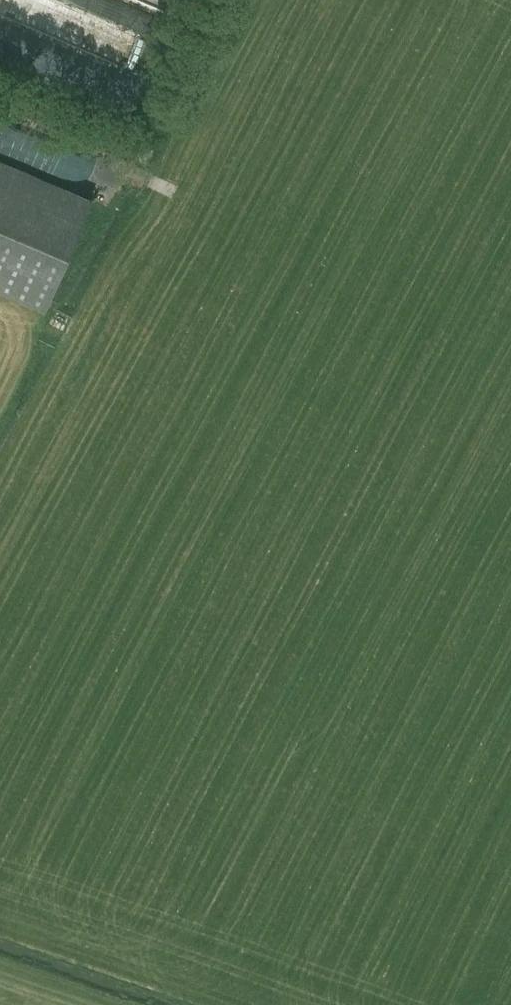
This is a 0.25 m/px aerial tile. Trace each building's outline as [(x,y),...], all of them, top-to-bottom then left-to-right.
[(91,198),(0,159),(0,291),(43,309),(91,198)]
